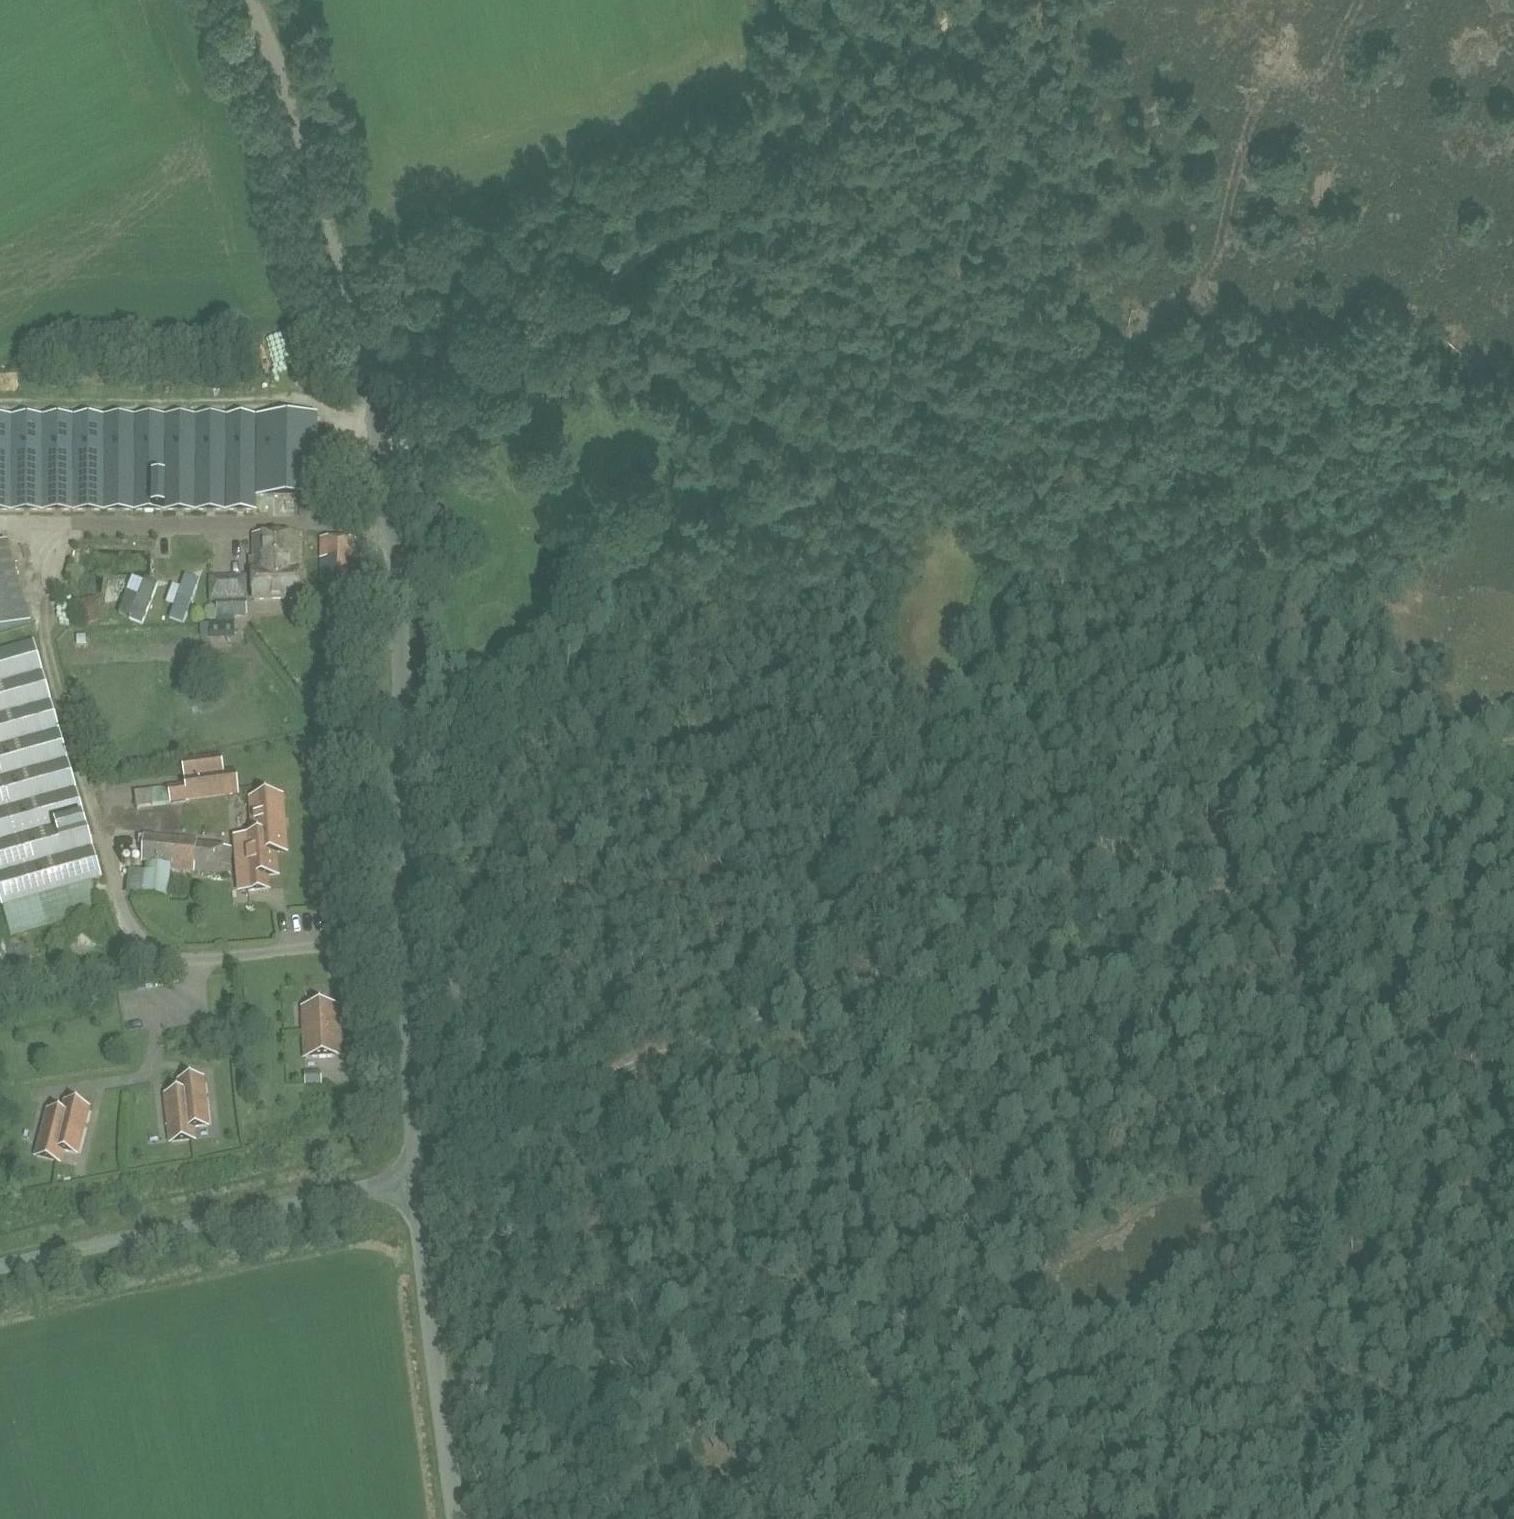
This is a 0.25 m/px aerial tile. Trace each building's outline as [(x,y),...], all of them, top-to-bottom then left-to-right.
[(256,511),(256,497),(312,496),(311,416),(0,416),(0,512),(256,511)] [(252,559),(256,601),(301,598),(299,535),(253,536),(253,559),(252,559)] [(356,538),(320,538),(320,598),(356,598),(356,538)] [(29,625),(5,543),(0,545),(0,633),(29,625)] [(117,606),(165,598),(162,584),(114,592),(117,606)] [(110,623),(105,600),(88,603),(92,627),(110,623)] [(247,617),(246,600),(217,601),(217,618),(247,617)] [(235,635),(234,621),(201,622),(201,635),(235,635)] [(0,663),(0,809),(78,793),(66,736),(63,737),(58,712),(36,717),(34,707),(53,703),(42,654),(0,663)] [(236,769),(224,771),(222,755),(183,759),(187,800),(239,795),(236,769)] [(238,842),(242,885),(243,893),(271,890),(270,877),(280,876),(278,854),(283,853),(281,838),(286,838),(282,799),(253,802),(256,840),(238,842)] [(16,931),(93,910),(86,883),(105,878),(85,807),(56,815),(60,830),(56,832),(49,806),(0,820),(0,874),(16,931)] [(338,1006),(303,1008),(305,1058),(341,1056),(338,1006)] [(163,1094),(169,1145),(197,1142),(195,1128),(210,1127),(205,1077),(176,1081),(178,1093),(163,1094)] [(45,1108),(33,1158),(61,1165),(64,1152),(79,1156),(91,1107),(63,1100),(60,1112),(45,1108)]
